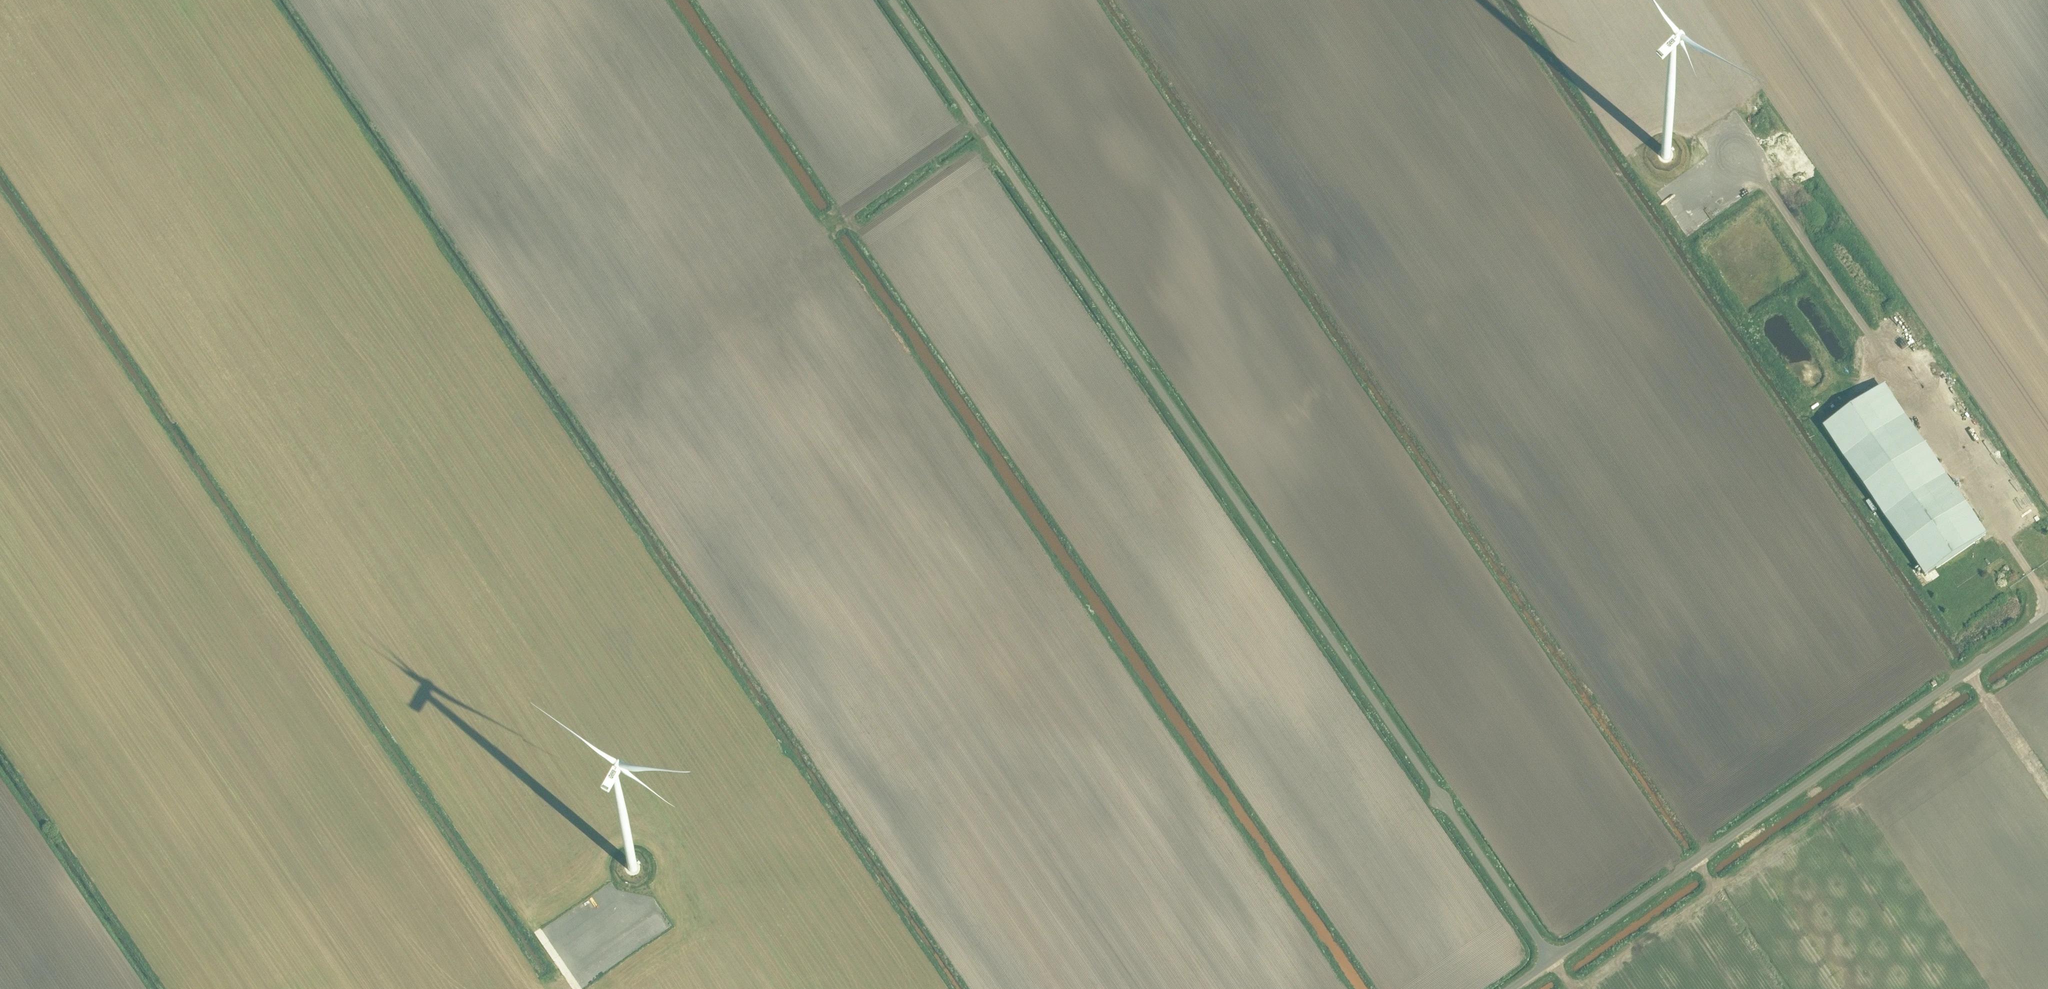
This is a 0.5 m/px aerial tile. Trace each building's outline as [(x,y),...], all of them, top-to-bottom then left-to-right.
[(1661,156),(1661,157),(1661,158),(1662,158),(1662,159),(1663,159),(1663,160),(1664,160),(1665,160),(1665,161),(1666,161),(1667,160),(1668,160),(1669,159),(1670,158),(1670,157),(1670,156),(1670,155),(1670,154),(1670,153),(1669,153),(1669,152),(1668,152),(1668,151),(1667,151),(1666,151),(1665,151),(1664,151),(1663,152),(1662,152),(1662,153),(1661,154),(1661,155),(1661,156)] [(1699,230),(1710,223),(1701,210),(1690,216),(1699,230)] [(1905,341),(1901,343),(1906,356),(1911,354),(1905,341)] [(1936,370),(1932,372),(1938,385),(1943,382),(1936,370)] [(1824,428),(1856,475),(1926,576),(1985,536),(1951,486),(1941,492),(1873,394),(1824,428)] [(628,868),(628,869),(628,870),(629,871),(629,872),(630,872),(630,873),(631,873),(632,873),(633,873),(634,873),(635,873),(636,872),(637,871),(637,870),(638,869),(638,868),(637,867),(637,866),(636,865),(635,865),(635,864),(634,864),(633,864),(632,864),(631,864),(630,865),(629,865),(629,866),(628,867),(628,868)]
